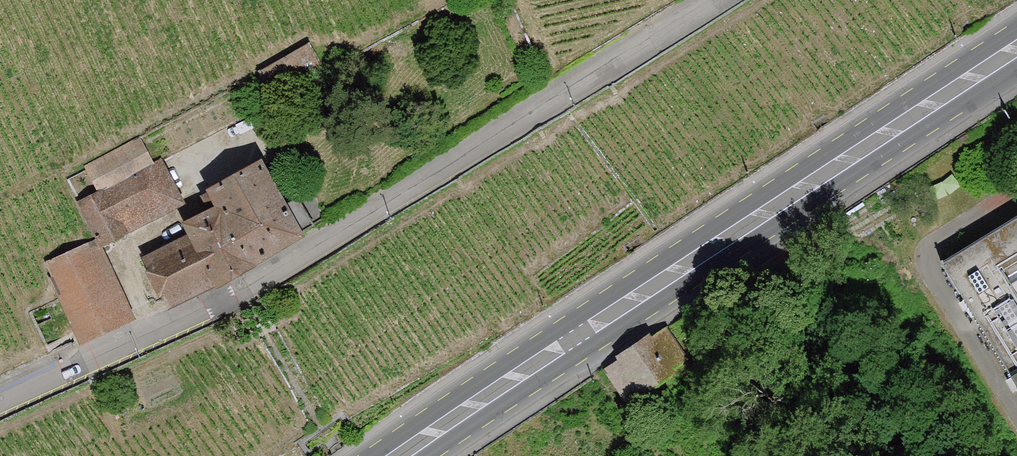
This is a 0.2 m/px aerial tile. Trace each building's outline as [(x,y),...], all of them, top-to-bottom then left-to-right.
[(276,96),(324,71),(311,47),(263,72),(276,96)] [(43,266),(82,347),(137,320),(103,249),(187,208),(164,160),(154,165),(142,141),(86,168),(98,194),(80,203),(97,240),(43,266)] [(170,310),(301,243),(260,164),(202,193),(212,212),(180,229),(185,240),(144,260),(170,310)] [(943,268),(1016,391),(1016,224),(943,268)]
